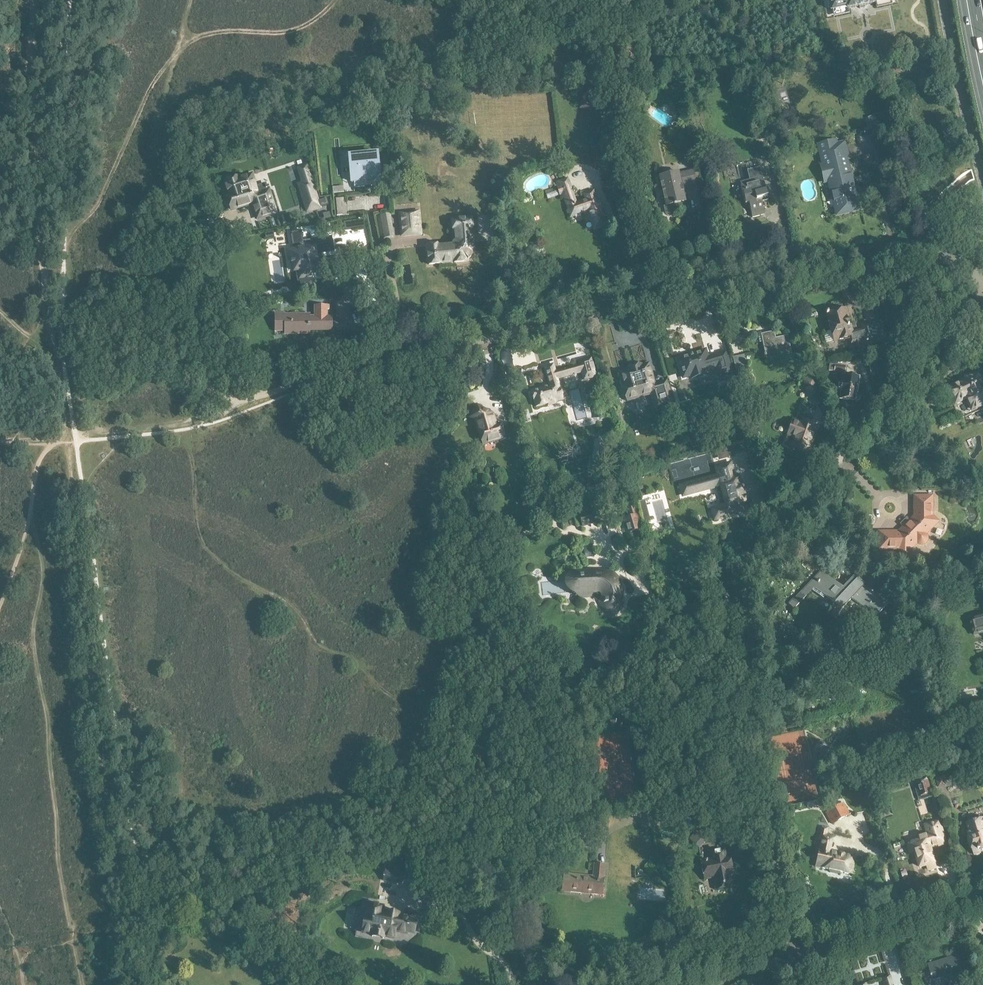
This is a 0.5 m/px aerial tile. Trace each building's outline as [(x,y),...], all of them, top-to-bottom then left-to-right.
[(830,12),(833,11),(846,9),(847,11),(849,10),(876,4),(878,4),(877,1),(886,0),(828,0),(830,12)] [(669,102),(668,95),(651,97),(652,104),(669,102)] [(625,111),(623,99),(609,101),(610,113),(625,111)] [(846,136),(844,126),(836,129),(838,138),(846,136)] [(768,129),(761,130),(763,139),(770,137),(768,129)] [(838,143),(837,140),(817,145),(821,164),(819,164),(824,185),(828,184),(836,218),(861,211),(848,161),(851,160),(846,141),(838,143)] [(379,153),(348,156),(351,183),(354,183),(354,188),(378,185),(378,181),(381,181),(379,153)] [(608,174),(616,167),(611,161),(603,168),(608,174)] [(679,172),(659,176),(666,207),(687,202),(683,187),(697,183),(694,170),(680,173),(679,172)] [(240,175),(222,181),(226,194),(225,194),(231,212),(245,208),(246,208),(251,207),(256,221),(278,214),(270,188),(268,188),(266,183),(258,185),(253,172),(240,176),(240,175)] [(618,178),(615,173),(614,174),(609,178),(612,183),(618,178)] [(767,199),(762,177),(740,182),(746,204),(749,203),(752,217),(765,214),(762,200),(767,199)] [(320,201),(312,178),(301,182),(297,183),(306,214),(322,209),(322,207),(329,205),(327,198),(320,201)] [(548,199),(560,195),(560,196),(563,196),(570,218),(583,213),(587,212),(591,221),(594,230),(607,226),(597,196),(596,196),(594,190),(588,192),(585,193),(583,194),(585,200),(577,203),(569,178),(556,183),(557,187),(557,188),(545,192),(548,199)] [(347,198),(336,199),(337,216),(348,215),(347,198)] [(402,235),(420,234),(418,213),(400,214),(402,235)] [(390,214),(377,216),(381,239),(394,237),(390,214)] [(429,265),(441,264),(441,261),(454,260),(454,263),(466,262),(466,260),(468,259),(470,258),(471,256),(472,254),(472,253),(474,252),(473,240),(471,241),(470,231),(472,230),(471,218),(453,220),(454,232),(456,232),(456,241),(455,242),(453,244),(453,246),(439,247),(439,245),(427,246),(429,265)] [(345,230),(362,227),(361,220),(343,222),(345,230)] [(294,250),(287,251),(289,263),(290,263),(291,264),(292,264),(294,271),(293,271),(293,272),(296,272),(297,279),(310,277),(310,274),(315,273),(314,265),(318,265),(318,260),(320,259),(319,253),(333,251),(331,238),(305,242),(305,241),(303,241),(303,237),(304,237),(303,234),(302,234),(302,232),(292,234),(292,235),(294,250)] [(342,285),(346,299),(354,297),(350,283),(342,285)] [(275,328),(275,332),(284,332),(284,335),(310,334),(310,332),(332,332),(332,317),(328,317),(328,311),(330,311),(329,306),(314,306),(314,317),(304,317),(304,314),(285,314),(285,313),(274,313),(275,328)] [(844,308),(826,313),(834,341),(843,339),(844,341),(849,339),(850,345),(855,343),(857,351),(872,347),(871,345),(888,341),(882,320),(861,325),(862,330),(854,333),(851,324),(848,325),(844,308)] [(761,335),(766,358),(766,360),(792,354),(788,336),(776,338),(774,332),(761,335)] [(687,356),(678,358),(683,378),(692,375),(693,378),(703,376),(702,372),(716,368),(718,376),(720,382),(733,378),(731,372),(726,353),(708,358),(706,350),(696,353),(696,354),(688,357),(687,356)] [(748,373),(744,355),(733,357),(737,376),(748,373)] [(580,365),(555,372),(557,380),(581,374),(583,381),(597,378),(592,358),(579,362),(580,365)] [(625,371),(621,372),(628,398),(627,398),(627,399),(628,400),(651,394),(655,410),(673,405),(667,382),(654,386),(648,365),(643,366),(643,364),(638,364),(629,366),(625,369),(625,371)] [(834,372),(845,373),(846,366),(835,365),(829,364),(829,371),(834,372)] [(557,380),(555,372),(553,365),(544,367),(549,386),(531,391),(536,408),(548,404),(548,406),(556,404),(555,402),(563,400),(557,380)] [(947,388),(954,401),(955,401),(962,418),(982,409),(982,379),(980,373),(972,377),(964,380),(947,388)] [(842,397),(841,400),(855,401),(857,401),(858,401),(858,400),(859,400),(860,398),(861,397),(861,396),(860,395),(860,394),(859,393),(858,392),(856,392),(858,377),(844,375),(843,385),(842,384),(840,397),(842,397)] [(819,397),(815,377),(803,380),(806,399),(819,397)] [(491,414),(477,406),(471,417),(475,419),(482,444),(503,437),(500,426),(495,428),(491,414)] [(793,418),(786,436),(793,439),(790,447),(809,454),(818,427),(799,421),(793,418)] [(596,440),(594,453),(603,454),(605,441),(596,440)] [(679,485),(682,497),(720,486),(726,505),(710,509),(714,521),(745,512),(744,508),(748,507),(738,475),(735,475),(731,462),(715,467),(717,474),(679,485)] [(934,515),(934,495),(913,495),(913,515),(898,530),(877,531),(877,552),(899,551),(905,557),(917,545),(918,545),(921,546),(923,546),(926,545),(927,543),(928,540),(929,538),(928,535),(927,534),(940,522),(934,515)] [(604,503),(602,496),(591,498),(593,505),(604,503)] [(622,519),(624,526),(625,526),(627,534),(644,529),(639,513),(638,514),(634,502),(626,505),(630,516),(622,519)] [(543,520),(541,510),(533,512),(536,522),(543,520)] [(583,528),(598,523),(594,510),(578,514),(583,528)] [(579,571),(576,572),(579,598),(581,599),(586,599),(588,598),(592,597),(594,596),(596,594),(598,594),(599,594),(600,594),(601,596),(601,597),(600,599),(599,600),(598,602),(598,604),(600,607),(601,609),(603,611),(606,613),(609,615),(612,615),(616,614),(620,612),(622,610),(624,606),(625,603),(624,597),(624,589),(622,584),(621,580),(618,576),(614,572),(609,570),(604,569),(598,569),(589,569),(582,570),(579,571)] [(794,598),(788,604),(794,608),(814,588),(812,590),(824,599),(825,596),(834,603),(827,614),(835,619),(841,608),(851,598),(876,617),(890,602),(867,581),(864,584),(855,576),(843,588),(839,586),(822,573),(820,572),(795,599),(794,598)] [(979,618),(970,620),(971,624),(972,627),(973,633),(974,636),(982,633),(982,617),(979,618)] [(643,727),(640,720),(629,724),(631,731),(643,727)] [(947,786),(946,781),(944,773),(935,775),(939,788),(947,786)] [(933,794),(928,777),(916,780),(917,784),(914,784),(919,801),(933,797),(932,794),(933,794)] [(680,789),(683,809),(693,808),(690,788),(680,789)] [(676,810),(671,791),(660,794),(662,802),(667,800),(670,811),(676,810)] [(849,815),(842,803),(825,813),(832,825),(849,815)] [(967,822),(969,831),(967,832),(974,855),(980,853),(980,850),(982,849),(982,817),(967,822)] [(921,841),(908,844),(911,853),(916,852),(920,867),(927,865),(929,869),(936,867),(930,847),(945,842),(939,821),(925,825),(928,833),(919,836),(921,841)] [(827,834),(828,828),(822,827),(819,841),(821,841),(816,863),(823,865),(822,868),(829,869),(830,872),(838,874),(840,872),(851,874),(855,857),(830,851),(833,835),(827,834)] [(713,878),(715,890),(733,887),(731,875),(733,875),(729,855),(727,855),(726,847),(708,851),(709,858),(700,860),(704,880),(713,878)] [(482,868),(488,864),(483,855),(477,859),(482,868)] [(387,863),(383,881),(415,887),(419,869),(387,863)] [(562,891),(603,895),(606,865),(595,864),(593,877),(564,874),(562,891)] [(364,916),(361,933),(371,935),(386,938),(395,940),(396,933),(408,935),(408,934),(415,935),(418,920),(411,919),(411,917),(400,915),(401,912),(384,909),(385,905),(368,902),(365,916),(364,916)] [(930,965),(935,984),(942,981),(942,978),(955,974),(959,984),(968,984),(972,984),(963,954),(930,965)] [(890,978),(890,977),(890,976),(882,979),(884,984),(892,984),(890,978)]
